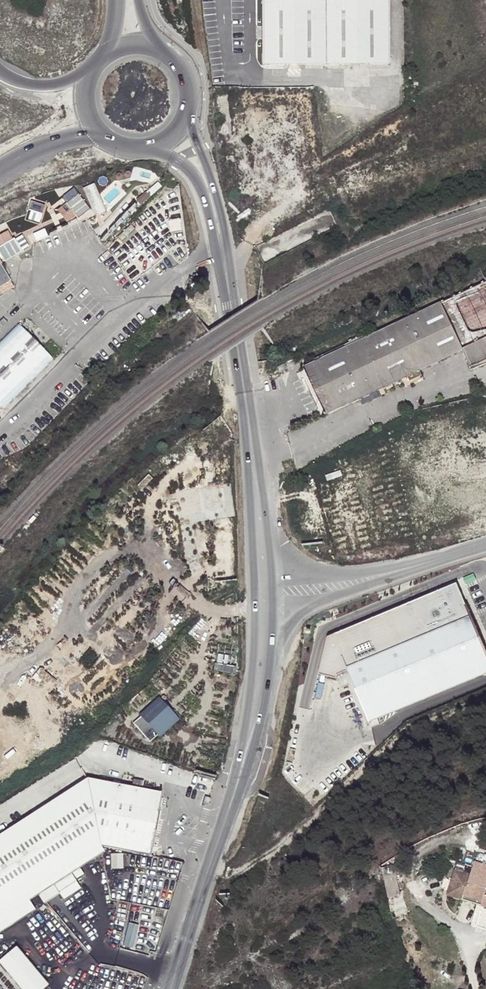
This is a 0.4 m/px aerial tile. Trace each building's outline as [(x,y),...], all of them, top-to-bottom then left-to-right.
[(264,63),(388,65),(389,0),(264,0),(264,63)] [(94,184),(82,189),(94,217),(106,212),(94,184)] [(67,227),(89,210),(72,188),(59,198),(64,204),(55,211),(67,227)] [(26,221),(38,225),(45,206),(33,202),(26,221)] [(178,219),(166,221),(168,234),(180,232),(178,219)] [(45,229),(32,235),(35,242),(48,237),(45,229)] [(19,272),(11,258),(30,247),(23,235),(13,241),(8,231),(0,236),(0,258),(10,276),(19,272)] [(2,295),(15,288),(10,279),(0,285),(0,290),(2,295)] [(0,345),(0,406),(2,409),(17,394),(53,358),(20,325),(0,345)] [(283,365),(276,368),(279,373),(286,370),(283,365)] [(345,671),(468,619),(454,586),(325,641),(316,679),(334,683),(335,679),(346,674),(345,671)] [(468,619),(345,671),(346,674),(368,725),(485,677),(485,661),(468,619)] [(176,719),(159,700),(133,723),(145,737),(155,728),(160,733),(176,719)] [(160,733),(155,728),(145,737),(150,742),(160,733)] [(0,838),(0,915),(27,896),(100,845),(149,856),(160,791),(84,779),(0,838)] [(81,880),(72,866),(63,872),(73,886),(81,880)] [(483,906),(477,927),(485,929),(485,889),(485,888),(485,879),(453,871),(447,897),(483,906)] [(63,872),(40,888),(46,898),(53,893),(60,903),(77,891),(73,886),(63,872)] [(0,915),(0,935),(37,910),(27,896),(0,915)] [(0,960),(0,968),(18,988),(43,988),(46,986),(14,948),(0,960)]
